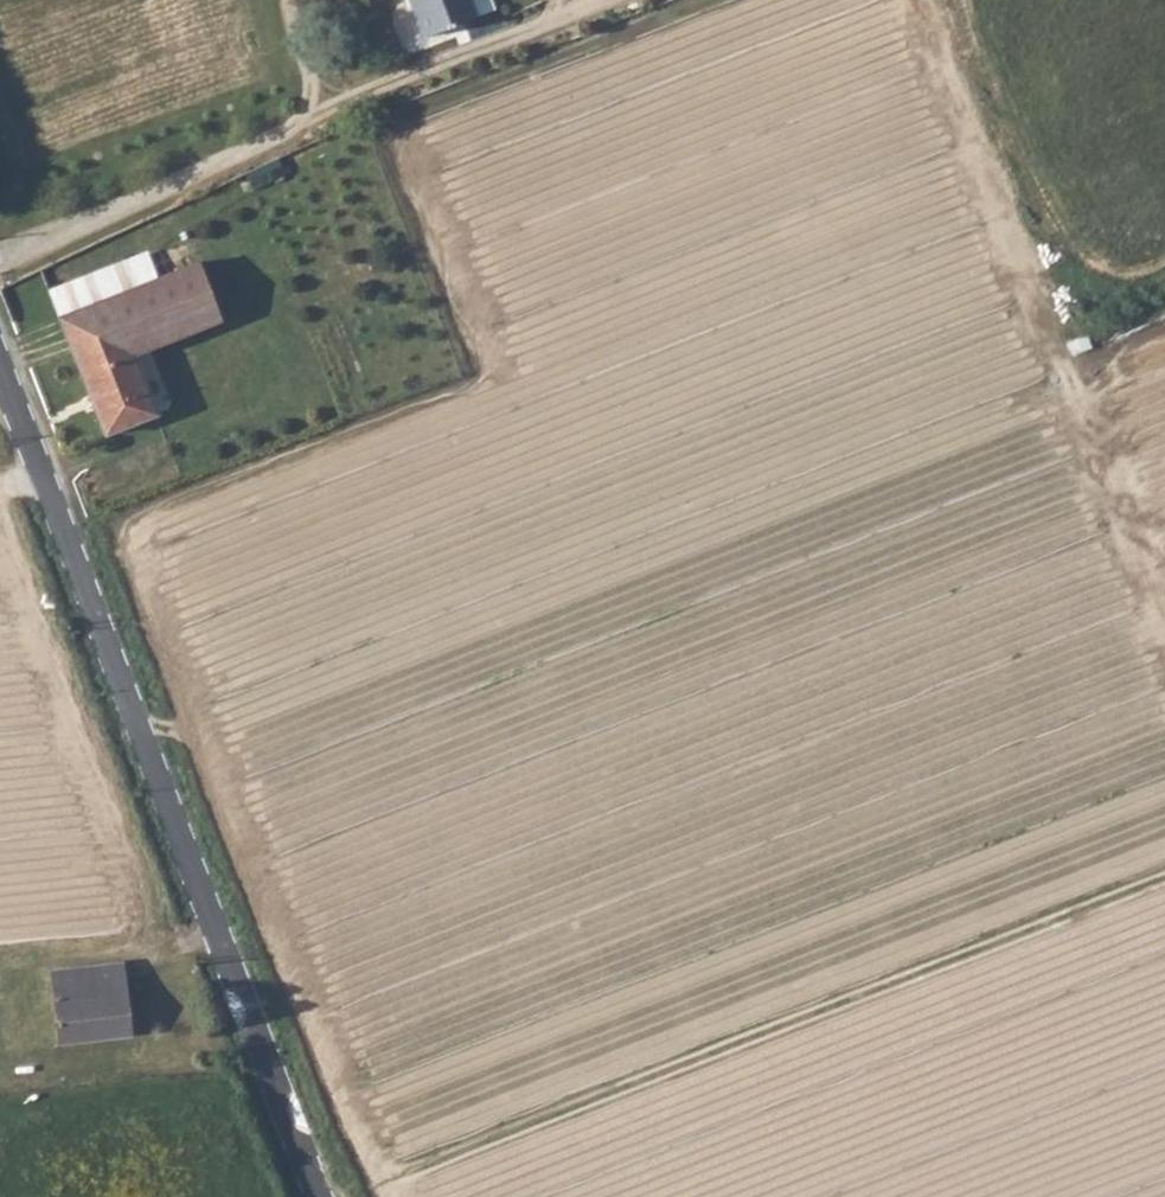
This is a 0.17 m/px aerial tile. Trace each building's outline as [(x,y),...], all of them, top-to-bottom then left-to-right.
[(425,40),(476,19),(469,0),(410,0),(425,40)] [(51,293),(61,318),(141,287),(199,263),(189,239),(139,259),(51,293)] [(141,287),(61,318),(76,357),(106,434),(156,415),(133,356),(222,321),(207,283),(199,263),(141,287)] [(158,364),(145,371),(162,409),(176,403),(158,364)] [(120,962),(50,969),(57,1039),(128,1033),(120,962)]
